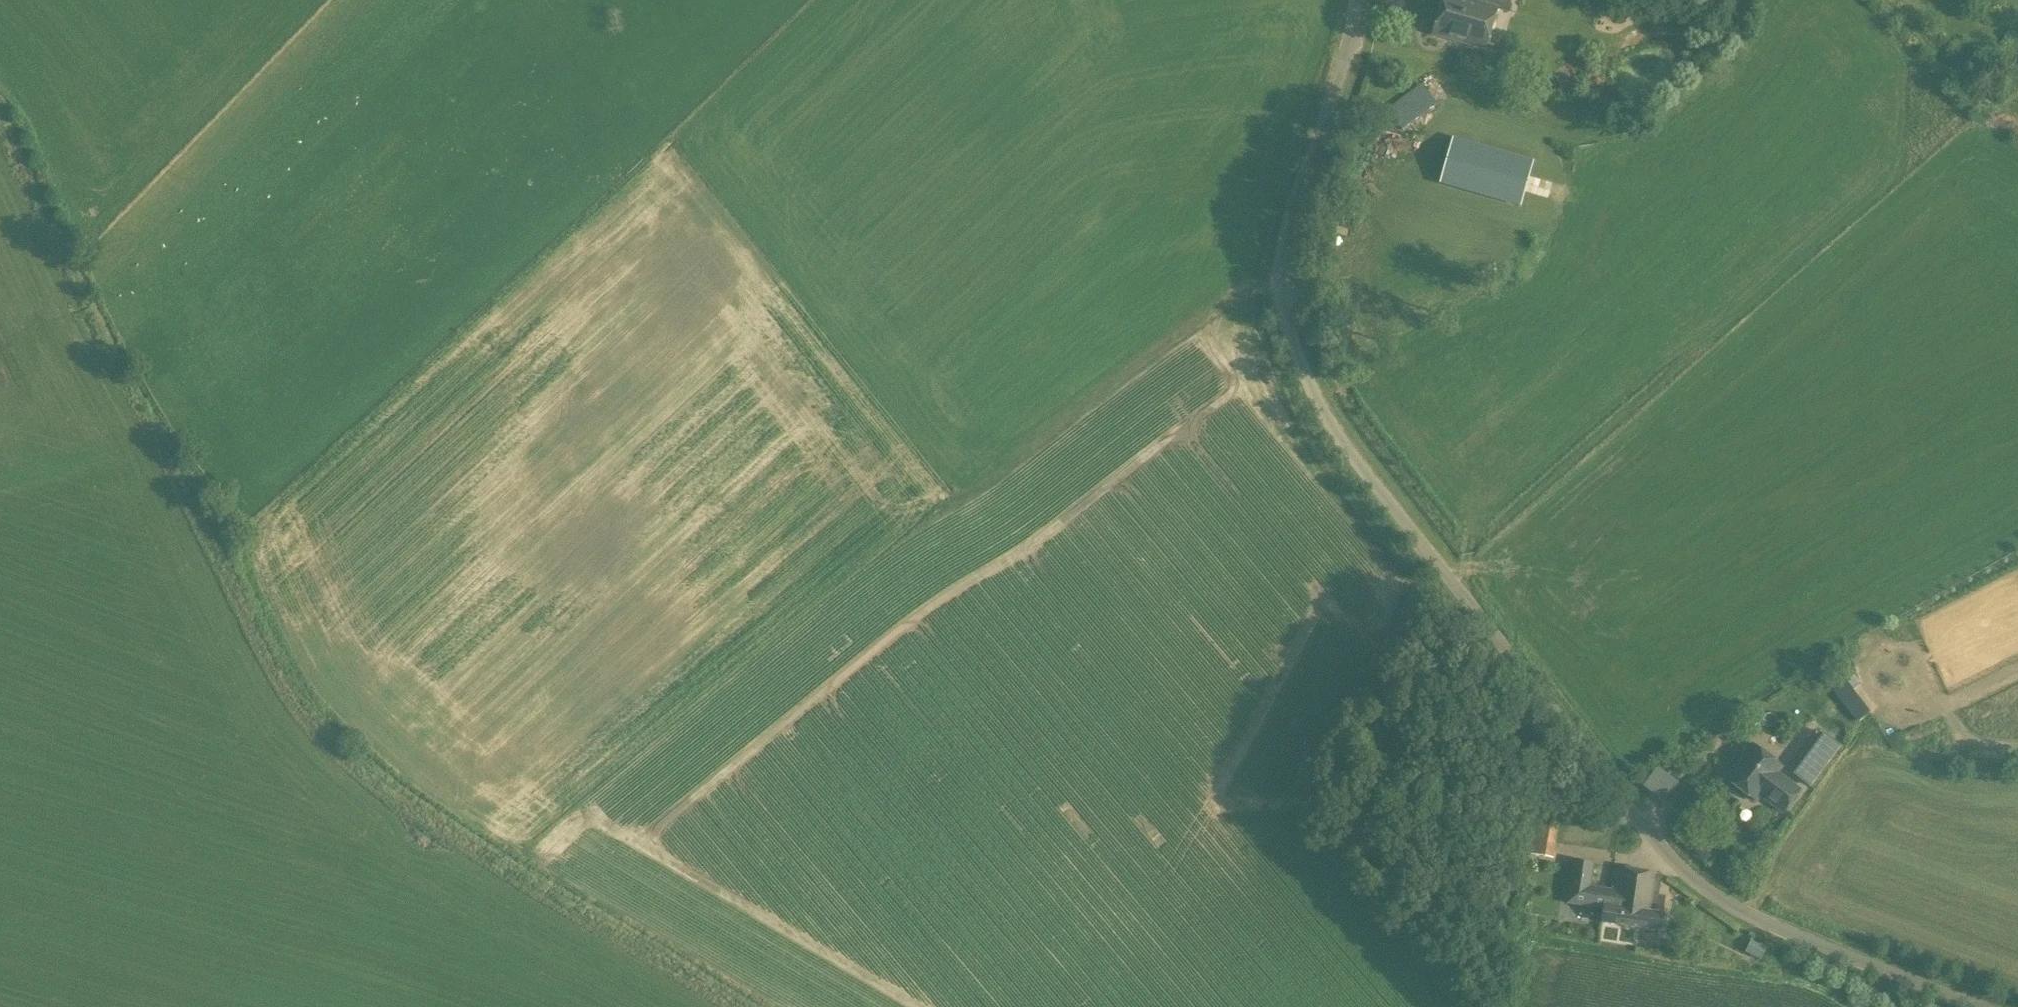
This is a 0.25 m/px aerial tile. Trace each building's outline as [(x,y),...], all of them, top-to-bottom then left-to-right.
[(1433,35),(1485,50),(1497,8),(1470,0),(1443,0),(1433,35)] [(1421,84),(1386,111),(1402,132),(1418,119),(1425,128),(1436,119),(1429,110),(1437,104),(1421,84)] [(1452,139),(1439,183),(1520,206),(1533,162),(1452,139)] [(1857,721),(1870,713),(1852,683),(1839,691),(1857,721)] [(1810,787),(1840,746),(1826,736),(1796,777),(1810,787)] [(1783,765),(1781,768),(1751,746),(1725,780),(1755,802),(1759,796),(1782,813),(1799,791),(1786,782),(1793,773),(1783,765)] [(1644,786),(1666,800),(1679,780),(1657,766),(1644,786)] [(1561,808),(1526,803),(1518,854),(1554,858),(1561,808)] [(1593,864),(1573,862),(1567,904),(1603,909),(1601,923),(1660,932),(1663,914),(1656,913),(1661,875),(1613,868),(1610,890),(1590,887),(1593,864)] [(1762,960),(1768,949),(1753,941),(1747,952),(1762,960)]
